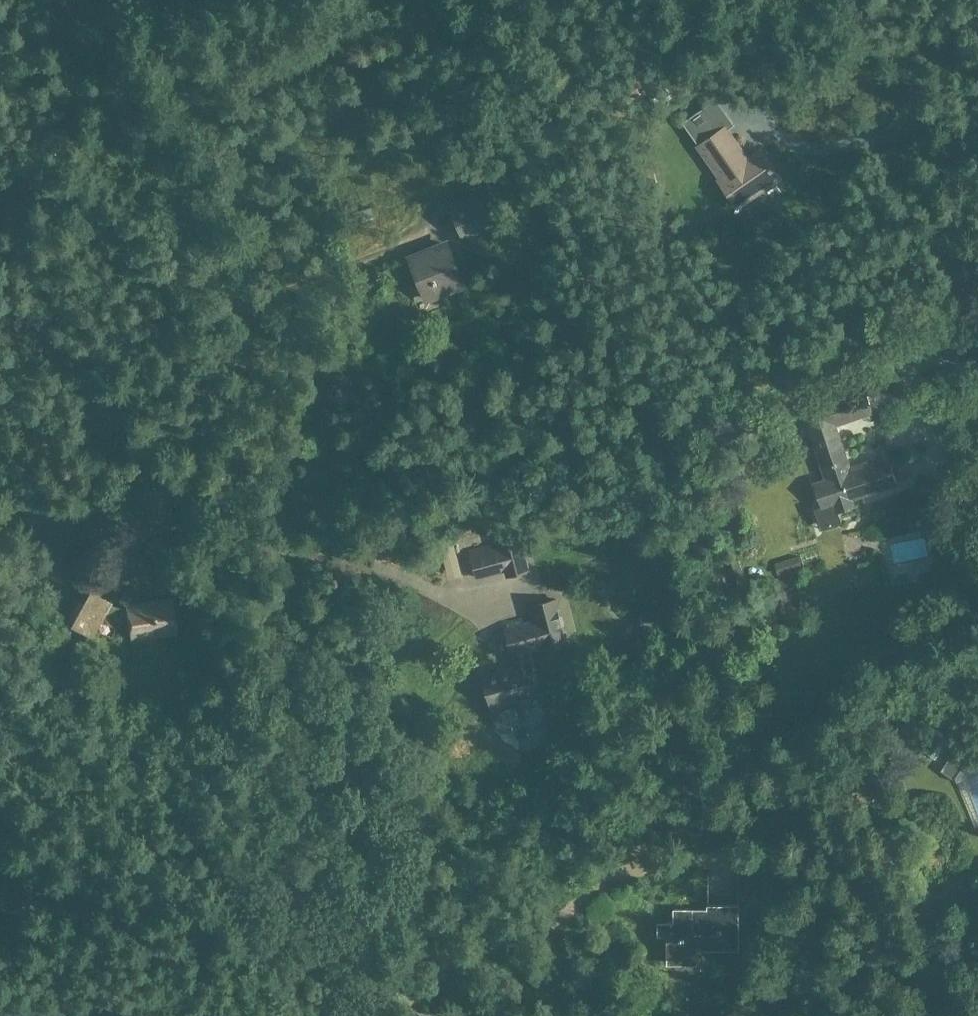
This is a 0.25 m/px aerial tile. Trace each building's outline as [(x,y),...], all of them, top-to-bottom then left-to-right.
[(722,179),(721,181),(739,206),(779,177),(761,152),(748,161),(725,129),(699,148),(722,179)] [(448,201),(463,239),(494,227),(479,188),(448,201)] [(371,205),(352,212),(357,224),(375,218),(371,205)] [(411,256),(428,298),(463,285),(446,242),(411,256)] [(831,413),(808,420),(828,480),(816,484),(825,512),(836,509),(837,512),(854,507),(851,498),(897,484),(889,460),(875,464),(874,460),(849,468),(831,413)] [(146,516),(172,514),(171,490),(145,490),(146,516)] [(530,570),(522,538),(498,545),(498,546),(492,548),(491,545),(469,551),(477,578),(505,571),(507,576),(530,570)] [(776,563),(778,575),(796,570),(794,558),(776,563)] [(785,592),(769,596),(776,624),(792,620),(785,592)] [(170,599),(128,606),(134,638),(175,631),(170,599)] [(527,651),(554,645),(547,618),(524,624),(522,620),(506,624),(517,668),(487,675),(494,708),(519,702),(521,708),(539,703),(527,651)] [(942,768),(956,778),(969,760),(954,750),(942,768)] [(975,823),(977,823),(977,779),(964,783),(975,823)] [(667,966),(698,965),(698,950),(739,950),(739,908),(677,909),(677,922),(667,922),(667,966)]
